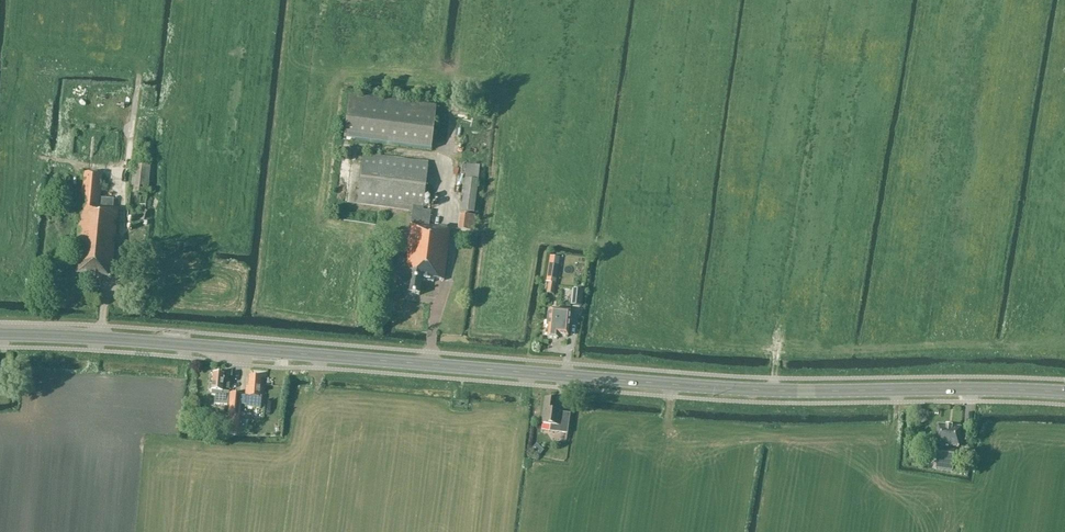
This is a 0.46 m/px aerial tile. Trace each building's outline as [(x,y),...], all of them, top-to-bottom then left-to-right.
[(436,106),(349,96),(344,140),(431,150),(436,106)] [(466,141),(484,142),(485,127),(466,127),(466,141)] [(470,153),(485,154),(485,143),(470,143),(470,153)] [(409,285),(408,294),(419,296),(421,282),(433,284),(434,280),(444,281),(450,229),(429,227),(431,212),(423,211),(428,163),(363,155),(357,205),(412,212),(404,285),(409,285)] [(466,164),(464,179),(460,212),(474,213),(477,181),(479,166),(466,164)] [(147,196),(150,168),(134,166),(130,194),(147,196)] [(78,249),(75,275),(111,278),(118,209),(113,209),(114,201),(101,200),(103,176),(84,174),(76,249),(78,249)] [(476,217),(460,215),(458,230),(474,232),(476,217)] [(71,239),(63,238),(62,248),(70,249),(71,239)] [(402,258),(393,257),(390,278),(400,280),(402,258)] [(553,277),(546,276),(545,283),(548,283),(547,294),(553,295),(555,285),(552,284),(553,277)] [(580,293),(571,292),(570,305),(578,306),(580,293)] [(546,326),(548,328),(547,338),(557,339),(557,337),(567,338),(569,322),(568,322),(571,321),(571,317),(569,315),(570,312),(549,310),(549,313),(547,314),(546,326)] [(239,382),(239,370),(229,371),(229,382),(239,382)] [(224,375),(213,374),(211,391),(212,391),(212,396),(215,396),(214,404),(228,406),(229,392),(222,391),(224,375)] [(260,378),(250,377),(249,389),(246,388),(245,396),(241,396),(230,395),(228,416),(226,416),(225,432),(237,433),(239,409),(240,403),(246,403),(246,407),(261,408),(262,397),(259,397),(260,378)] [(449,399),(449,408),(461,407),(461,399),(449,399)] [(556,400),(545,399),(540,424),(550,425),(549,432),(566,435),(568,427),(558,425),(560,413),(554,412),(556,400)] [(214,414),(213,427),(224,428),(225,415),(214,414)] [(283,421),(277,420),(275,434),(281,435),(283,421)] [(961,429),(938,426),(936,446),(944,447),(944,449),(939,449),(937,460),(938,460),(937,464),(952,466),(953,462),(955,451),(950,450),(950,447),(959,448),(961,429)] [(561,460),(562,452),(551,451),(551,459),(561,460)]
